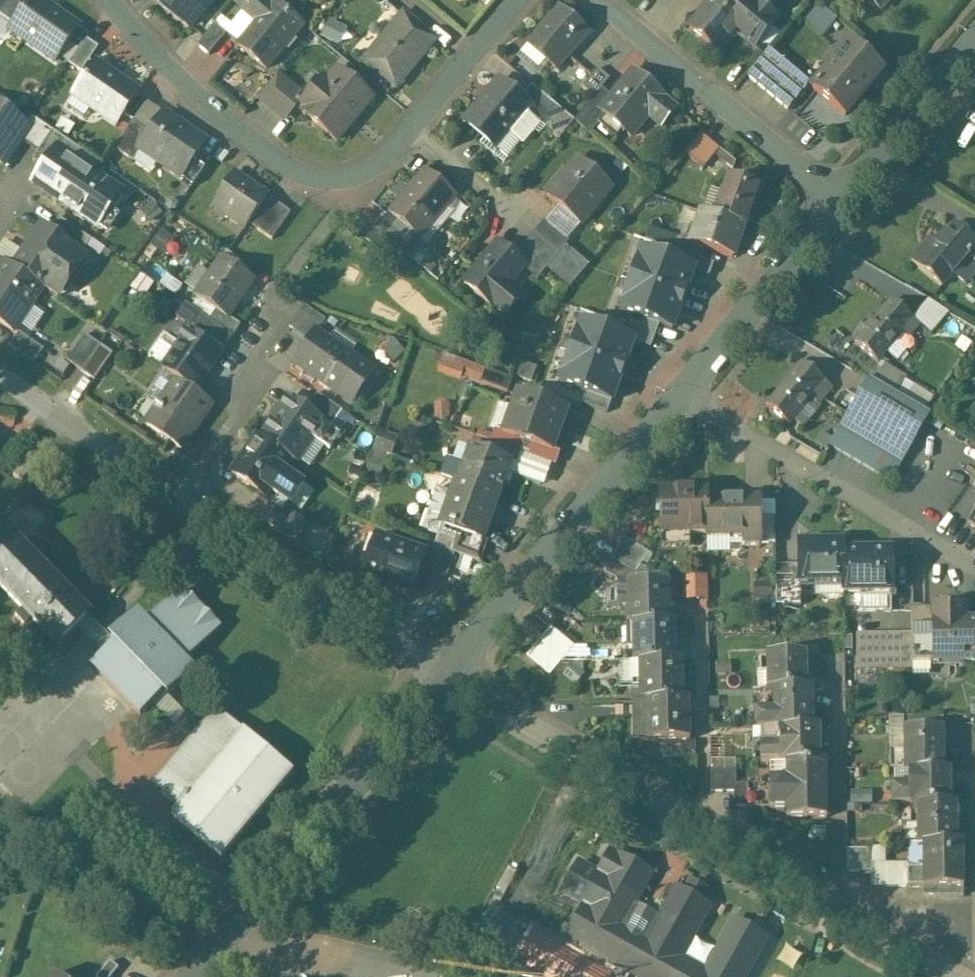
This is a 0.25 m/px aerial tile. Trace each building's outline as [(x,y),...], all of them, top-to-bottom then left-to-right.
[(0,11),(0,17),(12,25),(27,3),(23,0),(7,0),(0,11)] [(38,0),(30,0),(12,25),(9,29),(54,60),(77,27),(38,0)] [(156,1),(188,27),(211,0),(157,0),(156,1)] [(239,11),(255,24),(237,45),(264,68),(299,28),(266,0),(249,0),(239,11)] [(689,28),(719,53),(736,32),(751,14),(751,13),(735,0),(713,0),(689,28)] [(881,11),(890,0),(867,0),(881,11)] [(774,19),(757,5),(751,13),(751,14),(736,32),(754,47),(776,20),(774,19)] [(837,19),(820,5),(806,23),(822,37),(837,19)] [(558,9),(528,45),(556,69),(587,33),(558,9)] [(402,14),(362,62),(394,89),(434,42),(402,14)] [(215,23),(196,46),(207,55),(226,32),(215,23)] [(98,47),(85,39),(68,64),(80,72),(98,47)] [(849,46),(813,89),(845,116),(881,73),(849,46)] [(810,85),(768,50),(747,76),(788,111),(810,85)] [(95,63),(73,94),(114,125),(137,93),(95,63)] [(597,69),(582,87),(594,97),(602,89),(609,79),(597,69)] [(337,70),(301,113),(336,141),(371,98),(337,70)] [(664,98),(633,72),(612,97),(600,111),(606,116),(630,137),(649,116),(661,126),(675,110),(662,99),(664,98)] [(277,76),(258,98),(282,119),(301,96),(277,76)] [(520,98),(498,80),(463,123),(464,124),(467,120),(498,146),(495,150),(497,151),(527,114),(532,108),(520,98)] [(559,109),(531,85),(520,98),(532,108),(527,114),(543,128),(559,109)] [(594,97),(574,121),(590,134),(606,116),(600,111),(612,97),(602,89),(594,97)] [(0,108),(0,162),(2,163),(19,138),(27,126),(25,125),(0,108)] [(574,121),(559,109),(543,128),(558,140),(574,121)] [(204,144),(161,115),(149,133),(137,150),(139,151),(179,178),(180,179),(191,162),(204,144)] [(52,131),(31,116),(25,125),(27,126),(19,138),(38,152),(52,131)] [(133,121),(114,149),(132,161),(139,151),(137,150),(149,133),(133,121)] [(82,151),(52,131),(38,152),(32,160),(60,179),(73,160),(75,161),(82,151)] [(720,149),(701,134),(685,153),(704,168),(720,149)] [(577,159),(547,196),(571,216),(587,198),(596,205),(611,188),(577,159)] [(75,161),(73,160),(60,179),(50,195),(91,223),(101,209),(106,212),(120,191),(75,161)] [(191,162),(180,179),(179,178),(178,179),(191,188),(204,170),(191,162)] [(424,170),(388,213),(420,240),(421,239),(417,235),(442,206),(446,209),(456,197),(424,170)] [(267,196),(233,173),(209,207),(210,208),(213,203),(245,225),(242,229),(244,230),(248,223),(265,198),(267,196)] [(758,188),(729,178),(715,218),(743,228),(758,188)] [(288,213),(265,198),(248,223),(271,239),(288,213)] [(420,240),(388,213),(373,230),(392,246),(411,261),(425,244),(420,240)] [(715,218),(702,213),(691,243),(691,244),(706,249),(733,259),(743,228),(715,218)] [(91,239),(58,217),(48,231),(81,253),(91,239)] [(569,241),(545,221),(534,233),(559,254),(569,241)] [(954,224),(930,253),(922,247),(911,261),(942,286),(967,256),(974,263),(974,242),(954,224)] [(48,231),(40,225),(12,267),(42,287),(58,298),(86,256),(81,253),(48,231)] [(392,246),(373,230),(365,240),(384,256),(392,246)] [(691,243),(657,231),(653,243),(702,260),(706,249),(691,244),(691,243)] [(559,254),(534,233),(522,248),(546,269),(559,254)] [(524,266),(497,243),(463,283),(491,306),(524,266)] [(255,281),(220,257),(194,295),(216,310),(228,319),(229,318),(255,281)] [(633,288),(679,303),(688,276),(642,261),(633,288)] [(0,270),(0,322),(12,331),(42,287),(12,267),(5,262),(0,270)] [(670,330),(679,303),(633,288),(624,315),(670,330)] [(888,303),(856,342),(878,361),(900,334),(905,338),(916,326),(888,303)] [(325,320),(304,305),(289,327),(309,341),(316,332),(317,332),(325,320)] [(240,326),(229,318),(228,319),(216,310),(209,320),(232,336),(240,326)] [(209,320),(198,313),(189,326),(223,350),(232,336),(209,320)] [(221,354),(187,330),(160,368),(177,379),(177,380),(195,392),(221,354)] [(317,332),(316,332),(309,341),(293,364),(351,404),(373,371),(317,332)] [(43,350),(18,333),(9,346),(34,363),(43,350)] [(576,361),(618,375),(626,348),(584,334),(576,361)] [(100,346),(84,335),(66,361),(82,372),(100,346)] [(112,354),(100,346),(82,372),(94,380),(112,354)] [(609,401),(618,375),(576,361),(567,387),(609,401)] [(485,370),(468,363),(463,376),(480,382),(485,370)] [(904,378),(880,363),(870,380),(894,394),(904,378)] [(799,364),(767,403),(790,423),(809,400),(816,406),(830,389),(799,364)] [(512,379),(485,370),(480,382),(507,392),(512,379)] [(195,392),(177,380),(158,407),(154,404),(152,407),(156,410),(146,425),(181,448),(211,404),(195,392)] [(870,380),(869,380),(842,427),(901,461),(928,414),(894,394),(870,380)] [(566,412),(517,394),(503,435),(532,445),(552,452),(552,451),(566,412)] [(341,412),(317,395),(306,410),(323,422),(322,423),(329,429),(341,412)] [(306,410),(289,398),(261,438),(290,458),(296,462),(322,423),(323,422),(306,410)] [(261,438),(259,436),(233,473),(264,495),(290,458),(261,438)] [(521,454),(491,443),(486,455),(509,463),(509,464),(516,467),(521,454)] [(552,452),(532,445),(528,456),(555,466),(559,453),(552,451),(552,452)] [(486,455),(470,450),(458,483),(497,497),(509,464),(509,463),(486,455)] [(458,483),(456,483),(452,494),(437,489),(422,529),(454,541),(457,533),(481,541),(482,540),(497,497),(458,483)] [(705,492),(660,493),(660,529),(686,529),(686,535),(687,535),(706,534),(706,502),(705,492)] [(758,501),(706,502),(706,534),(706,539),(729,539),(729,537),(743,536),(743,546),(758,546),(758,503),(758,501)] [(773,503),(758,503),(758,546),(774,546),(773,503)] [(307,528),(279,509),(268,524),(296,544),(307,528)] [(966,524),(974,529),(974,509),(966,524)] [(0,527),(0,587),(21,609),(11,619),(19,628),(30,618),(58,647),(89,617),(0,527)] [(686,529),(660,529),(661,545),(687,544),(687,535),(686,535),(686,529)] [(481,541),(457,533),(454,541),(450,552),(450,553),(454,554),(479,563),(487,542),(482,540),(481,541)] [(647,553),(623,538),(610,559),(635,573),(647,553)] [(423,555),(377,539),(363,579),(410,596),(419,569),(424,556),(423,555)] [(842,543),(798,544),(798,565),(798,583),(800,583),(843,582),(842,552),(842,543)] [(450,552),(427,544),(423,555),(424,556),(419,569),(446,579),(454,554),(450,553),(450,552)] [(890,552),(842,552),(843,582),(843,592),(891,592),(890,552)] [(635,573),(610,559),(603,572),(625,584),(629,584),(635,573)] [(798,565),(774,565),(775,606),(788,606),(788,588),(800,588),(800,583),(798,583),(798,565)] [(706,577),(682,578),(683,600),(707,599),(706,577)] [(669,584),(629,584),(625,584),(625,585),(618,585),(618,587),(609,592),(618,607),(618,609),(625,609),(625,624),(631,624),(669,623),(669,584)] [(181,591),(146,626),(136,616),(111,640),(116,645),(93,667),(140,715),(163,693),(167,697),(192,673),(183,663),(218,628),(181,591)] [(934,609),(910,610),(911,634),(911,662),(934,662),(933,624),(934,624),(934,609)] [(934,609),(934,624),(933,624),(934,662),(974,661),(974,623),(963,623),(963,609),(934,609)] [(669,623),(631,624),(632,662),(638,662),(676,662),(675,623),(669,623)] [(572,647),(550,629),(538,643),(559,661),(572,647)] [(911,634),(855,635),(856,670),(911,670),(911,662),(911,634)] [(559,661),(538,643),(526,658),(547,676),(559,661)] [(805,654),(765,655),(766,689),(772,689),(806,689),(805,654)] [(676,662),(638,662),(638,701),(682,701),(682,662),(676,662)] [(806,689),(772,689),(772,710),(773,728),(813,728),(812,689),(806,689)] [(638,701),(631,701),(632,741),(689,741),(688,701),(682,701),(638,701)] [(773,728),(772,710),(755,710),(755,729),(760,729),(773,728)] [(216,711),(153,786),(180,809),(173,818),(220,858),(291,774),(243,733),(243,734),(229,722),(230,722),(216,711)] [(773,728),(760,729),(760,763),(785,763),(785,762),(819,762),(819,728),(813,728),(773,728)] [(943,729),(903,729),(903,752),(889,752),(889,770),(894,770),(943,770),(943,729)] [(819,762),(785,762),(785,763),(785,778),(786,808),(786,809),(826,809),(825,762),(819,762)] [(735,769),(722,770),(723,792),(733,792),(735,792),(734,784),(735,784),(735,769)] [(722,770),(710,770),(710,793),(723,792),(722,770)] [(943,770),(894,770),(894,786),(891,786),(892,805),(915,805),(950,804),(949,770),(943,770)] [(785,778),(769,779),(769,784),(770,806),(770,809),(786,808),(785,778)] [(735,784),(734,784),(735,792),(733,792),(734,807),(747,807),(746,784),(735,784)] [(760,807),(759,784),(746,784),(747,807),(760,807)] [(769,784),(759,784),(760,807),(770,806),(769,784)] [(869,792),(850,793),(850,804),(869,804),(869,792)] [(950,804),(915,805),(916,824),(901,825),(902,843),(922,843),(956,843),(955,804),(950,804)] [(956,843),(922,843),(922,869),(906,869),(906,887),(923,887),(923,888),(933,888),(933,894),(961,894),(961,896),(962,896),(962,888),(963,888),(962,843),(956,843)] [(859,849),(846,849),(847,873),(860,872),(859,849)] [(872,849),(859,849),(860,872),(871,872),(872,872),(872,864),(872,849)] [(872,864),(872,872),(871,872),(871,887),(884,887),(884,864),(872,864)] [(675,888),(647,939),(641,936),(645,928),(633,921),(629,929),(623,926),(639,896),(605,877),(589,907),(584,904),(565,938),(591,952),(617,966),(617,967),(618,968),(619,967),(637,976),(746,976),(768,935),(731,915),(702,969),(686,961),(681,958),(709,906),(702,902),(708,890),(689,880),(683,892),(675,888)]
